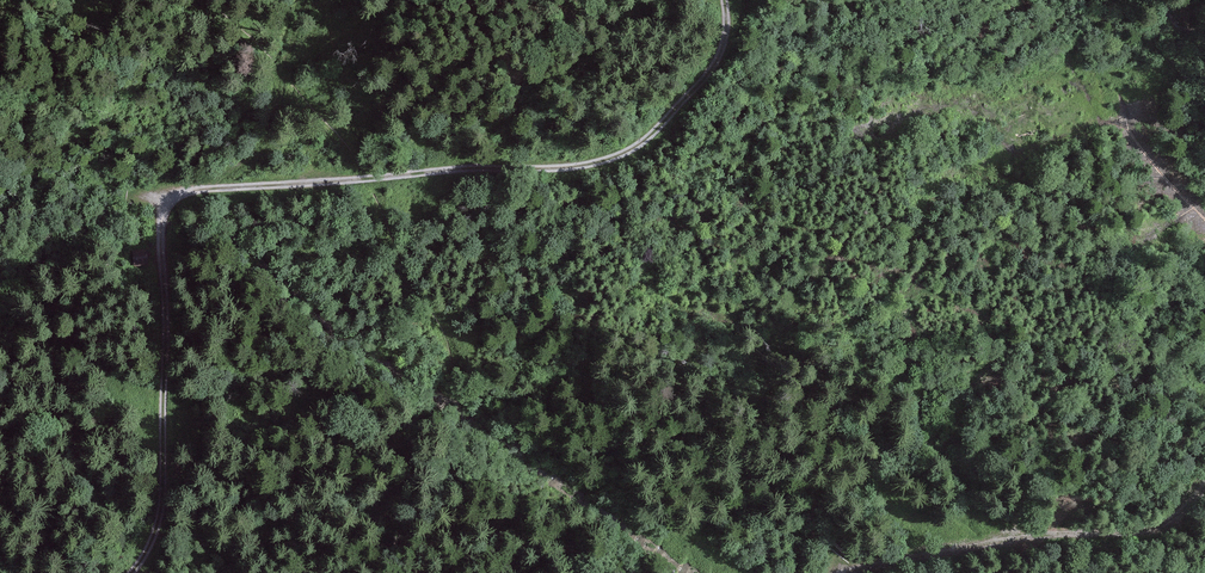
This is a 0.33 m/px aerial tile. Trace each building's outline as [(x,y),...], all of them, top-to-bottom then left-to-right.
[(160,263),(158,243),(149,244),(152,260),(138,262),(139,266),(160,263)] [(135,245),(136,261),(149,260),(148,244),(135,245)]
